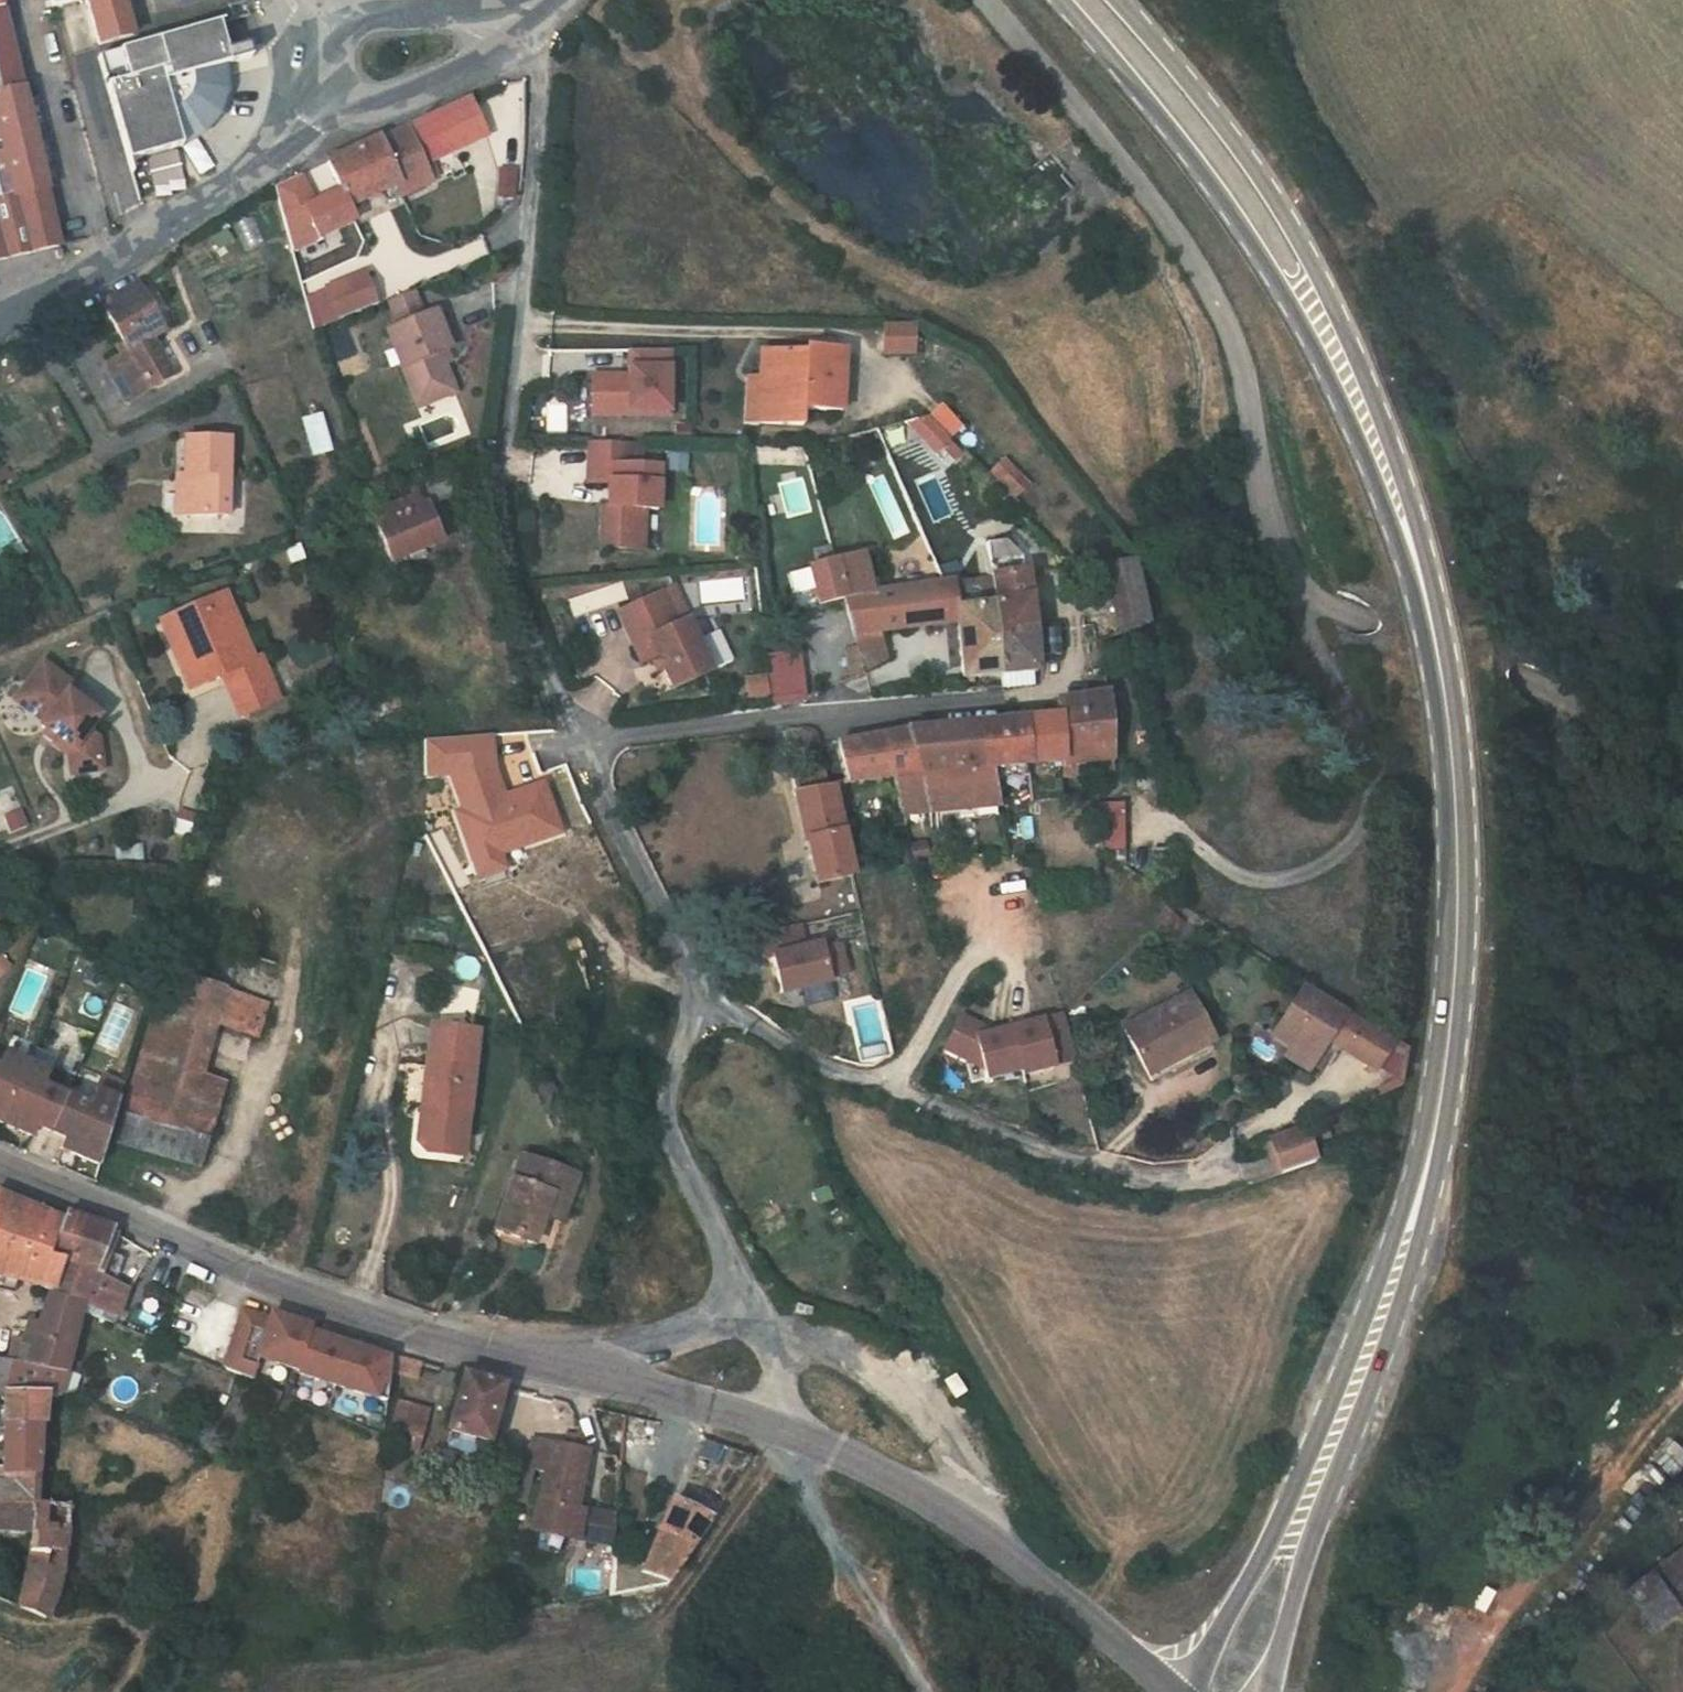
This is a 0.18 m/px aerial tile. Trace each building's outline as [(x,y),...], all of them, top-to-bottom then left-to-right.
[(102,40),(138,29),(130,0),(91,0),(102,40)] [(27,90),(9,8),(0,10),(0,96),(27,90)] [(225,24),(105,60),(135,165),(190,152),(185,137),(207,129),(221,113),(227,91),(225,69),(237,65),(225,24)] [(0,96),(0,147),(38,139),(27,90),(0,96)] [(372,138),(329,159),(343,188),(351,203),(398,179),(404,191),(433,177),(432,174),(425,160),(432,156),(488,128),(469,90),(450,97),(419,113),(372,138)] [(0,147),(0,189),(2,198),(49,187),(38,139),(0,147)] [(432,156),(425,160),(432,174),(440,171),(432,156)] [(501,160),(497,188),(514,190),(517,162),(501,160)] [(149,166),(137,166),(140,177),(151,177),(149,166)] [(317,200),(303,172),(277,185),(295,249),(358,217),(351,203),(343,188),(317,200)] [(56,215),(49,187),(2,198),(0,199),(0,228),(56,215)] [(0,228),(0,260),(63,245),(56,215),(0,228)] [(235,237),(228,227),(214,237),(221,246),(235,237)] [(368,267),(308,295),(316,328),(382,297),(368,267)] [(166,328),(138,281),(100,301),(123,339),(152,388),(176,373),(154,335),(166,328)] [(416,289),(389,301),(400,327),(427,315),(416,289)] [(400,327),(390,331),(422,407),(459,392),(447,364),(442,353),(448,351),(453,348),(437,311),(427,315),(400,327)] [(906,318),(884,317),(883,345),(905,345),(906,318)] [(152,388),(123,339),(115,343),(119,350),(104,360),(128,403),(152,388)] [(668,345),(628,345),(629,377),(629,382),(589,383),(589,410),(669,409),(668,345)] [(795,349),(758,349),(758,418),(797,418),(797,401),(825,403),(827,392),(839,392),(838,347),(799,345),(795,349)] [(448,351),(442,353),(447,364),(453,362),(448,351)] [(940,407),(928,419),(949,440),(962,427),(940,407)] [(312,455),(313,456),(328,452),(318,413),(302,417),(312,455)] [(627,434),(598,434),(597,472),(614,473),(624,474),(622,501),(612,501),(609,540),(647,539),(650,502),(663,501),(665,462),(637,461),(637,434),(627,434)] [(233,437),(188,435),(186,513),(231,514),(233,437)] [(1010,460),(989,472),(1006,501),(1027,489),(1010,460)] [(380,499),(385,512),(414,500),(419,512),(429,508),(459,496),(447,470),(380,499)] [(624,474),(614,473),(612,501),(622,501),(624,474)] [(389,524),(381,527),(394,562),(411,555),(424,550),(444,541),(429,508),(419,512),(414,500),(385,512),(384,512),(389,524)] [(607,500),(604,539),(609,540),(612,501),(607,500)] [(992,536),(996,571),(1028,567),(1026,550),(1011,534),(992,536)] [(844,591),(852,625),(886,622),(902,620),(897,582),(877,585),(863,549),(836,554),(810,558),(819,594),(844,591)] [(424,550),(411,555),(414,562),(417,562),(426,558),(427,556),(424,550)] [(1141,552),(1106,557),(1121,628),(1156,615),(1141,552)] [(996,571),(993,572),(997,622),(1036,621),(1031,567),(1028,567),(996,571)] [(997,622),(993,572),(948,577),(897,582),(902,620),(957,615),(962,667),(1001,664),(997,622)] [(673,579),(617,607),(641,655),(655,648),(673,682),(712,663),(687,613),(677,618),(672,609),(685,603),(673,579)] [(158,623),(169,653),(190,645),(204,684),(220,676),(236,715),(275,697),(261,658),(243,664),(218,598),(158,623)] [(1036,621),(997,622),(1001,664),(1038,661),(1038,647),(1067,641),(1066,619),(1036,621)] [(852,625),(861,665),(890,655),(886,622),(852,625)] [(185,693),(204,684),(190,645),(169,653),(185,693)] [(801,650),(769,653),(774,703),(806,700),(801,650)] [(70,777),(102,771),(97,741),(87,733),(98,719),(67,696),(72,689),(41,666),(26,685),(40,696),(32,707),(48,719),(43,726),(40,729),(57,742),(71,752),(67,757),(70,777)] [(768,676),(746,677),(748,699),(769,698),(768,676)] [(40,696),(26,685),(13,703),(43,726),(48,719),(32,707),(40,696)] [(1106,744),(1106,685),(1060,693),(1061,705),(1065,747),(1077,746),(1083,761),(1092,760),(1098,759),(1097,746),(1106,744)] [(1065,747),(1061,705),(1023,709),(1028,750),(1065,747)] [(994,711),(996,752),(1028,750),(1023,709),(994,711)] [(909,719),(916,754),(996,752),(994,711),(909,719)] [(889,766),(916,754),(909,719),(835,734),(845,775),(889,766)] [(503,798),(492,766),(490,736),(424,740),(425,773),(451,772),(465,811),(456,814),(473,862),(497,854),(559,832),(542,785),(503,798)] [(67,757),(71,752),(57,742),(54,747),(67,757)] [(916,754),(889,766),(900,803),(1000,796),(996,752),(916,754)] [(832,779),(826,780),(802,786),(811,830),(804,830),(813,874),(851,869),(842,824),(832,779)] [(794,787),(804,830),(811,830),(802,786),(794,787)] [(1122,854),(1123,805),(1096,804),(1095,854),(1122,854)] [(909,836),(914,853),(930,849),(926,832),(909,836)] [(497,854),(473,862),(479,878),(503,869),(497,854)] [(11,904),(0,893),(0,913),(11,904)] [(1172,899),(1163,908),(1173,918),(1182,909),(1172,899)] [(1163,908),(1153,918),(1162,928),(1173,918),(1163,908)] [(797,917),(763,924),(768,949),(773,948),(781,984),(829,974),(829,969),(846,965),(841,938),(819,942),(818,937),(802,941),(797,917)] [(149,1107),(191,967),(164,958),(125,1098),(149,1107)] [(221,1008),(230,979),(191,967),(149,1107),(190,1119),(204,1067),(221,1008)] [(1316,976),(1284,1026),(1303,1038),(1325,1052),(1342,1025),(1349,1029),(1345,1036),(1385,1062),(1404,1031),(1316,976)] [(230,979),(221,1008),(260,1023),(270,991),(230,979)] [(1202,1041),(1225,1028),(1200,982),(1136,1017),(1165,1069),(1205,1047),(1202,1041)] [(962,1012),(946,1047),(972,1058),(989,1065),(992,1075),(1026,1063),(1028,1068),(1059,1057),(1057,1051),(1078,1044),(1063,1003),(986,1030),(983,1021),(962,1012)] [(481,1033),(432,1028),(426,1083),(435,1083),(433,1109),(425,1114),(422,1141),(431,1153),(453,1155),(455,1133),(469,1135),(481,1033)] [(1399,1071),(1404,1031),(1385,1062),(1399,1071)] [(1318,1062),(1325,1052),(1303,1038),(1297,1048),(1318,1062)] [(1078,1044),(1057,1051),(1059,1057),(1080,1050),(1078,1044)] [(2,1116),(28,1055),(6,1045),(0,1058),(0,1115),(2,1116)] [(51,1065),(28,1055),(2,1116),(36,1130),(41,1120),(52,1125),(67,1089),(44,1079),(51,1065)] [(204,1067),(190,1119),(206,1125),(222,1071),(204,1067)] [(89,1099),(67,1089),(52,1125),(66,1131),(61,1141),(101,1158),(110,1125),(118,1097),(119,1094),(124,1078),(108,1071),(100,1073),(96,1084),(89,1099)] [(198,1154),(206,1125),(190,1119),(149,1107),(125,1098),(116,1127),(198,1154)] [(1274,1134),(1280,1156),(1314,1147),(1307,1124),(1274,1134)] [(469,1135),(455,1133),(453,1155),(467,1157),(469,1135)] [(580,1179),(522,1158),(498,1231),(536,1246),(545,1215),(549,1200),(571,1204),(580,1179)] [(0,1192),(0,1276),(15,1280),(19,1265),(57,1274),(66,1248),(53,1241),(64,1214),(1,1188),(0,1192)] [(565,1222),(571,1204),(549,1200),(545,1215),(565,1222)] [(97,1263),(107,1227),(66,1207),(64,1214),(53,1241),(66,1248),(97,1263)] [(51,1282),(88,1296),(97,1298),(104,1289),(125,1297),(134,1280),(97,1263),(66,1248),(57,1274),(51,1282)] [(67,1365),(84,1306),(87,1298),(88,1296),(51,1282),(39,1318),(25,1313),(18,1334),(8,1331),(1,1356),(67,1365)] [(125,1297),(104,1289),(97,1298),(88,1296),(87,1298),(119,1312),(125,1297)] [(119,1312),(87,1298),(84,1306),(116,1318),(119,1312)] [(246,1305),(243,1313),(258,1318),(260,1310),(246,1305)] [(243,1313),(223,1362),(242,1370),(250,1372),(259,1351),(299,1363),(298,1366),(391,1393),(395,1350),(341,1334),(314,1326),(315,1322),(316,1320),(275,1308),(274,1314),(260,1310),(258,1318),(243,1313)] [(342,1330),(315,1322),(314,1326),(341,1334),(342,1330)] [(1,1356),(0,1356),(0,1397),(1,1397),(2,1418),(44,1419),(50,1418),(52,1389),(61,1390),(63,1383),(74,1390),(79,1368),(67,1365),(1,1356)] [(512,1382),(470,1368),(453,1420),(456,1421),(451,1434),(455,1440),(480,1449),(487,1446),(492,1433),(495,1434),(512,1382)] [(433,1402),(403,1391),(397,1421),(427,1431),(430,1416),(433,1402)] [(44,1419),(2,1418),(4,1456),(4,1468),(42,1472),(42,1469),(44,1419)] [(581,1506),(595,1443),(540,1433),(535,1460),(555,1463),(543,1534),(583,1537),(587,1515),(588,1510),(581,1506)] [(4,1468),(4,1481),(0,1480),(0,1524),(33,1527),(23,1596),(54,1609),(61,1596),(72,1548),(76,1498),(42,1495),(42,1472),(4,1468)] [(659,1553),(617,1553),(612,1588),(678,1576),(732,1497),(722,1492),(710,1510),(678,1499),(659,1553)] [(618,1540),(621,1519),(587,1515),(583,1537),(618,1540)] [(1659,1568),(1664,1577),(1682,1601),(1682,1550),(1659,1568)] [(1641,1593),(1659,1618),(1682,1602),(1682,1601),(1664,1577),(1641,1593)]
